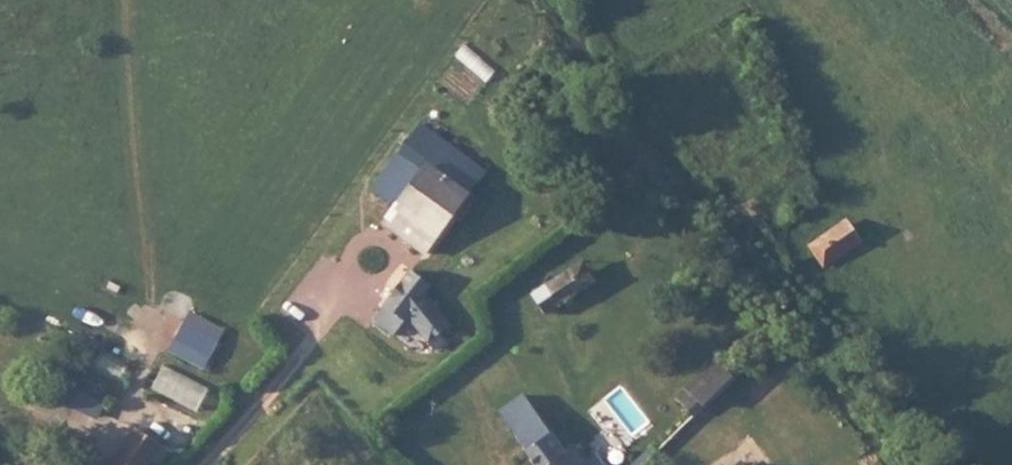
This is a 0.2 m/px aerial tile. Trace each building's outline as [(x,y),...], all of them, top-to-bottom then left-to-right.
[(456,183),(476,162),(423,127),(407,152),(456,183)] [(367,212),(405,237),(456,183),(407,152),(367,212)] [(490,171),(476,162),(456,183),(475,195),(490,171)] [(405,237),(433,256),(475,195),(456,183),(405,237)] [(847,220),(813,245),(829,267),(864,242),(847,220)] [(587,263),(572,274),(584,291),(598,281),(587,263)] [(412,271),(389,309),(412,324),(428,297),(435,285),(412,271)] [(584,291),(572,274),(537,298),(548,316),(584,291)] [(454,337),(428,297),(412,324),(431,353),(454,337)] [(412,324),(389,309),(378,327),(402,341),(412,324)] [(526,451),(552,433),(530,401),(505,419),(526,451)] [(153,461),(162,448),(163,446),(138,429),(116,462),(120,464),(150,464),(153,461)] [(537,464),(566,464),(559,456),(564,452),(552,433),(526,451),(537,464)] [(564,452),(559,456),(566,464),(590,464),(586,458),(582,460),(573,445),(564,452)] [(160,464),(163,464),(170,454),(162,448),(153,461),(160,464)]
